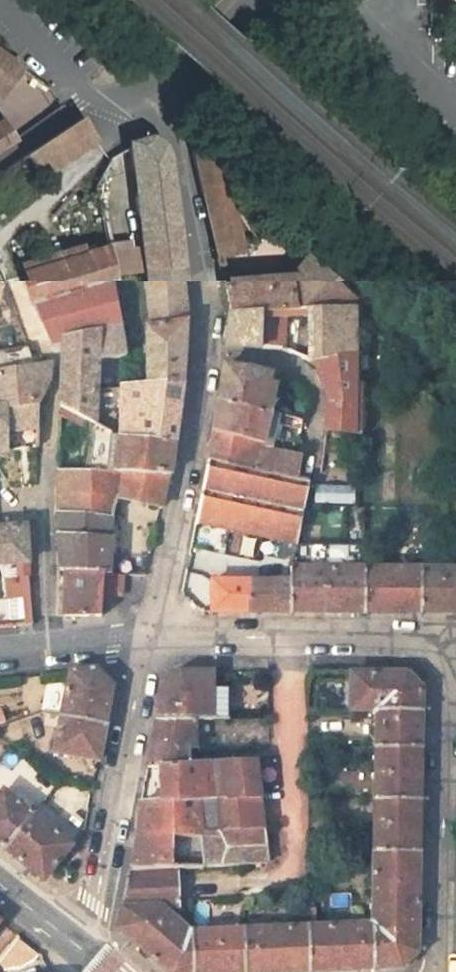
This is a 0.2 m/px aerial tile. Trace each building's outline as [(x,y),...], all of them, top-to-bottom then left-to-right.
[(20,64),(0,50),(0,94),(20,64)] [(49,141),(25,158),(41,180),(89,147),(99,141),(89,128),(83,119),(49,141)] [(145,133),(125,123),(127,136),(131,169),(170,164),(169,156),(167,151),(163,145),(160,142),(145,133)] [(11,145),(0,130),(0,152),(11,145)] [(230,180),(201,154),(196,150),(193,152),(215,253),(218,260),(246,253),(230,180)] [(181,267),(170,164),(131,169),(105,172),(113,243),(138,240),(141,273),(181,267)] [(103,247),(89,251),(23,272),(34,308),(52,345),(61,344),(62,339),(121,326),(105,255),(103,247)] [(287,274),(224,279),(230,312),(258,310),(285,309),(353,305),(364,316),(368,302),(308,249),(287,274)] [(187,320),(181,267),(141,273),(147,325),(187,320)] [(363,385),(364,316),(353,305),(285,309),(285,344),(284,350),(311,362),(363,385)] [(258,310),(230,312),(227,345),(284,350),(285,344),(277,343),(277,337),(265,336),(265,330),(257,329),(258,310)] [(147,325),(146,383),(184,381),(187,320),(147,325)] [(121,326),(62,339),(61,344),(59,405),(89,421),(91,422),(95,423),(97,363),(105,361),(124,356),(121,326)] [(0,352),(0,367),(33,366),(32,350),(0,352)] [(327,402),(324,430),(362,434),(363,385),(311,362),(315,367),(327,402)] [(38,406),(48,385),(51,365),(0,374),(0,453),(9,452),(8,432),(38,427),(38,406)] [(219,402),(239,406),(247,369),(224,365),(219,402)] [(247,369),(239,406),(262,411),(271,375),(247,369)] [(184,381),(146,383),(122,385),(120,436),(176,441),(184,381)] [(286,416),(305,419),(308,404),(291,399),(286,416)] [(262,411),(239,406),(219,402),(215,432),(264,443),(271,413),(262,411)] [(105,428),(95,423),(91,422),(91,440),(89,448),(85,472),(120,474),(170,476),(176,441),(120,436),(105,428)] [(215,432),(208,459),(257,470),(263,448),(264,443),(215,432)] [(257,470),(299,479),(304,455),(263,448),(257,470)] [(208,459),(196,522),(298,541),(310,481),(299,479),(257,470),(208,459)] [(120,474),(85,472),(59,471),(58,513),(111,518),(115,497),(120,474)] [(163,507),(170,476),(120,474),(115,497),(163,507)] [(58,513),(58,537),(59,571),(65,571),(89,573),(105,574),(109,574),(111,518),(58,513)] [(24,527),(0,529),(0,565),(16,564),(17,578),(29,577),(24,527)] [(292,612),(365,612),(364,567),(348,567),(347,548),(312,548),(311,567),(292,567),(292,580),(292,612)] [(218,572),(218,581),(236,580),(236,567),(227,567),(218,572)] [(364,567),(365,612),(422,613),(422,568),(364,567)] [(422,613),(455,613),(455,568),(422,568),(422,613)] [(89,573),(65,571),(64,617),(89,617),(101,617),(103,593),(105,574),(89,573)] [(123,576),(109,574),(105,574),(103,593),(121,595),(123,576)] [(33,625),(29,577),(17,578),(18,612),(13,612),(14,627),(33,625)] [(213,581),(213,612),(292,612),(292,580),(236,580),(218,581),(213,581)] [(105,680),(96,669),(89,670),(70,672),(65,700),(61,716),(54,752),(89,759),(99,761),(105,728),(105,724),(107,717),(111,700),(113,689),(105,680)] [(230,717),(230,700),(230,690),(213,690),(213,673),(180,672),(164,682),(160,700),(157,717),(156,721),(195,720),(230,720),(230,717)] [(350,710),(376,711),(422,711),(423,700),(423,689),(408,674),(351,674),(350,700),(350,710)] [(376,717),(375,747),(422,748),(422,717),(422,711),(376,711),(376,717)] [(157,767),(187,766),(187,747),(194,748),(195,720),(156,721),(146,768),(157,769),(157,767)] [(375,747),(374,799),(421,799),(422,748),(375,747)] [(214,800),(260,798),(256,762),(209,765),(214,800)] [(141,802),(136,839),(171,838),(202,837),(205,837),(205,833),(201,800),(214,800),(209,765),(187,766),(157,767),(157,769),(158,801),(141,802)] [(34,813),(3,789),(0,793),(0,846),(5,849),(34,813)] [(205,833),(264,830),(260,798),(214,800),(201,800),(205,833)] [(374,799),(374,851),(420,851),(421,799),(374,799)] [(73,845),(34,813),(5,849),(44,881),(73,845)] [(136,839),(132,871),(177,869),(268,864),(264,830),(205,833),(205,837),(202,837),(203,854),(170,855),(171,838),(136,839)] [(420,851),(374,851),(372,923),(374,969),(401,968),(418,951),(420,851)] [(193,932),(165,910),(179,909),(177,869),(132,871),(129,872),(117,929),(167,971),(194,971),(193,932)] [(310,927),(310,971),(311,971),(374,969),(372,923),(310,927)] [(246,971),(310,971),(310,927),(245,929),(246,971)] [(245,929),(193,932),(194,971),(246,971),(245,929)] [(114,971),(133,971),(101,944),(93,953),(114,971)]
